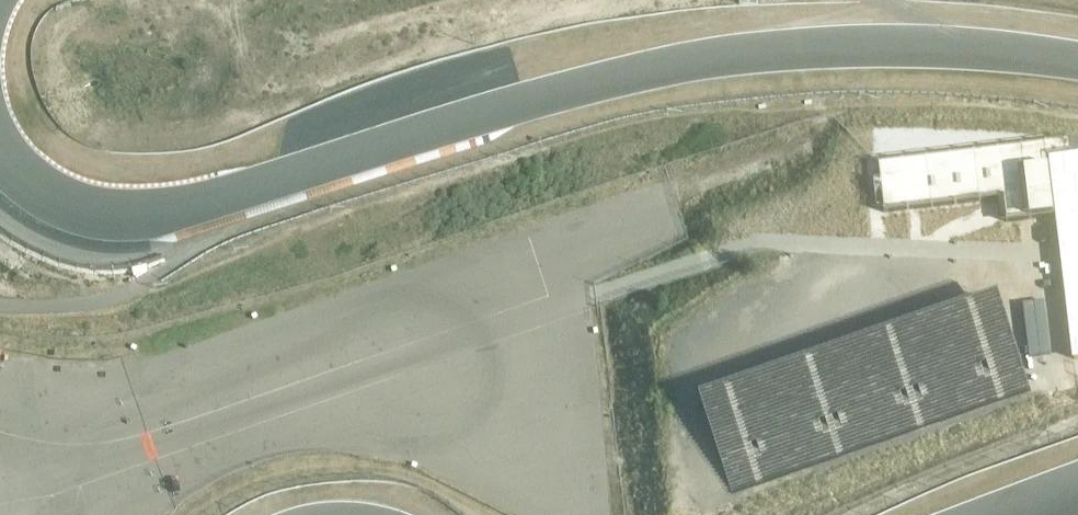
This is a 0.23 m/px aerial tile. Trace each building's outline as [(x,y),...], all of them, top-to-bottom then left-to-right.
[(864,151),(870,202),(992,187),(996,219),(1056,212),(1073,356),(1077,355),(1077,151),(1073,152),(1070,128),(872,150),(864,151)] [(1005,294),(702,387),(732,483),(846,448),(840,431),(838,432),(834,422),(814,428),(803,394),(797,396),(792,381),(820,372),(816,359),(888,337),(895,359),(905,356),(901,344),(915,339),(923,365),(926,364),(933,388),(927,390),(932,406),(910,412),(912,418),(1032,382),(1005,294)] [(76,359),(77,340),(40,338),(40,357),(76,359)] [(607,514),(679,509),(675,438),(706,436),(709,483),(721,482),(716,402),(690,404),(689,390),(628,394),(632,451),(640,451),(643,495),(606,498),(607,514)] [(24,408),(1,398),(0,401),(0,428),(13,434),(24,408)]
